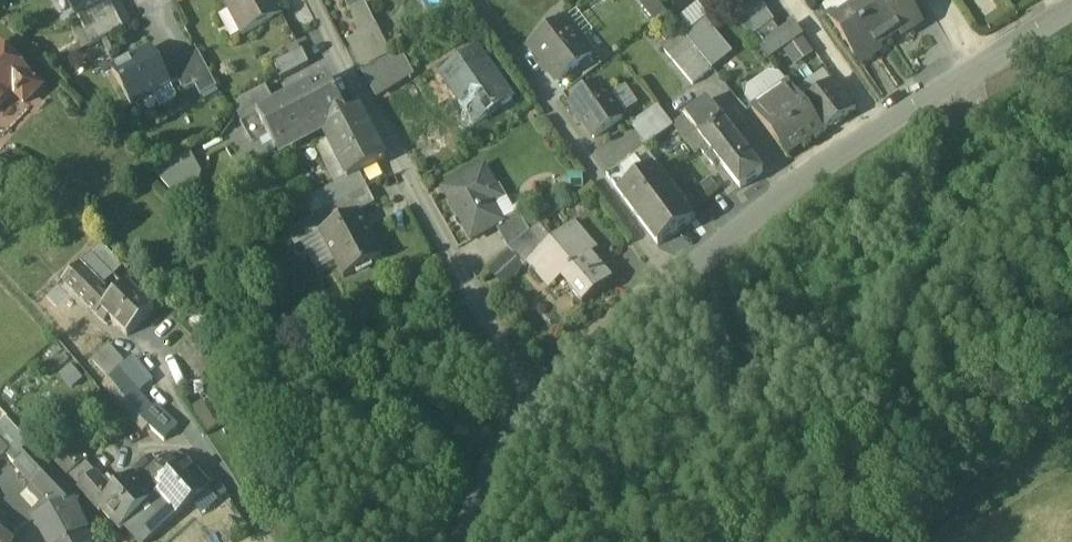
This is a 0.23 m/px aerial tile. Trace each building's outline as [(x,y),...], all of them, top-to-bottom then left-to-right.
[(79,23),(117,4),(120,2),(119,0),(68,0),(79,23)] [(274,0),(222,0),(243,39),(284,18),(274,0)] [(350,14),(363,7),(360,0),(343,0),(350,14)] [(860,1),(863,7),(888,43),(900,35),(903,39),(922,25),(908,4),(905,0),(861,0),(860,1)] [(753,1),(733,18),(750,37),(770,20),(753,1)] [(117,4),(79,23),(85,36),(123,16),(117,4)] [(863,7),(834,27),(861,66),(880,54),(877,50),(888,43),(863,7)] [(123,16),(85,36),(86,38),(91,48),(129,28),(123,16)] [(703,20),(684,35),(708,64),(727,49),(703,20)] [(565,22),(530,49),(558,84),(592,57),(565,22)] [(773,25),(753,39),(761,50),(781,35),(773,25)] [(708,64),(684,35),(664,52),(693,87),(713,71),(708,64)] [(86,38),(78,42),(83,53),(91,48),(86,38)] [(0,50),(0,110),(14,96),(25,108),(41,92),(0,50)] [(477,52),(440,77),(474,127),(511,102),(477,52)] [(302,54),(274,67),(281,81),(309,66),(302,54)] [(151,55),(114,75),(132,109),(154,97),(169,89),(151,55)] [(218,91),(200,57),(163,76),(171,90),(180,85),(185,96),(196,90),(201,99),(218,91)] [(397,59),(387,64),(399,85),(408,80),(397,59)] [(386,63),(362,75),(375,100),(399,85),(387,64),(386,63)] [(275,109),(243,126),(262,163),(321,132),(347,118),(346,118),(328,82),(275,109)] [(785,83),(751,108),(788,157),(822,133),(802,106),(785,83)] [(835,83),(802,106),(822,133),(855,110),(835,83)] [(600,87),(571,107),(595,141),(624,121),(600,87)] [(177,104),(169,89),(154,97),(162,112),(177,104)] [(264,90),(240,103),(237,114),(243,126),(275,109),(264,90)] [(764,175),(708,102),(685,119),(719,163),(741,191),(764,175)] [(643,147),(670,127),(654,105),(627,125),(643,147)] [(989,106),(980,112),(985,121),(988,122),(994,119),(995,116),(989,106)] [(359,111),(346,118),(347,118),(321,132),(346,182),(347,183),(360,176),(385,162),(359,111)] [(685,119),(684,118),(673,126),(696,156),(701,152),(712,168),(719,163),(685,119)] [(619,153),(599,168),(607,178),(627,163),(619,153)] [(185,158),(162,170),(169,184),(192,171),(185,158)] [(627,163),(607,178),(619,194),(644,175),(632,160),(627,163)] [(664,187),(651,170),(644,175),(619,194),(658,247),(691,224),(677,205),(683,200),(670,183),(664,187)] [(484,172),(445,193),(472,243),(497,230),(501,227),(485,198),(495,193),(484,172)] [(70,176),(59,187),(69,196),(80,185),(70,176)] [(360,176),(347,183),(346,182),(334,188),(342,204),(367,190),(360,176)] [(334,188),(317,197),(325,213),(342,204),(334,188)] [(367,190),(342,204),(350,220),(359,215),(376,206),(367,190)] [(342,204),(325,213),(333,228),(350,220),(342,204)] [(110,213),(101,226),(106,231),(117,219),(110,213)] [(325,213),(299,226),(307,242),(321,234),(333,228),(325,213)] [(333,228),(321,234),(344,279),(382,260),(359,215),(350,220),(333,228)] [(501,227),(497,230),(509,252),(530,236),(531,235),(519,217),(501,227)] [(299,226),(287,232),(296,248),(307,242),(299,226)] [(543,252),(527,266),(528,267),(549,292),(565,278),(573,288),(568,292),(582,308),(613,282),(590,255),(596,250),(575,226),(543,252)] [(530,236),(509,252),(524,270),(528,267),(527,266),(543,252),(530,236)] [(104,245),(94,255),(105,267),(114,276),(124,267),(104,245)] [(94,255),(65,283),(106,325),(112,318),(104,310),(113,302),(97,286),(104,279),(99,273),(105,267),(94,255)] [(113,302),(104,310),(112,318),(129,336),(155,310),(130,285),(113,302)] [(215,366),(193,340),(185,347),(195,358),(189,362),(202,377),(215,366)] [(125,362),(109,345),(93,360),(109,378),(125,362)] [(135,357),(104,386),(143,433),(149,427),(165,442),(179,428),(157,408),(154,411),(139,393),(154,381),(135,357)] [(74,449),(56,464),(68,478),(85,462),(74,449)] [(79,500),(33,450),(16,466),(49,501),(37,507),(43,517),(73,502),(73,503),(79,500)] [(180,469),(168,456),(143,478),(154,489),(157,496),(158,495),(177,517),(178,517),(211,489),(187,462),(180,469)] [(85,462),(68,478),(78,490),(96,474),(85,462)] [(96,474),(78,490),(79,491),(80,490),(101,512),(103,510),(102,508),(116,495),(97,474),(96,474)] [(116,495),(102,508),(103,510),(121,530),(126,525),(155,498),(136,476),(116,495)] [(0,490),(0,517),(14,525),(22,514),(0,490)] [(158,495),(157,496),(155,498),(126,525),(141,541),(149,541),(177,517),(158,495)] [(73,502),(43,517),(36,521),(47,541),(69,541),(87,534),(73,503),(73,502)] [(87,534),(69,541),(92,541),(87,534)]
